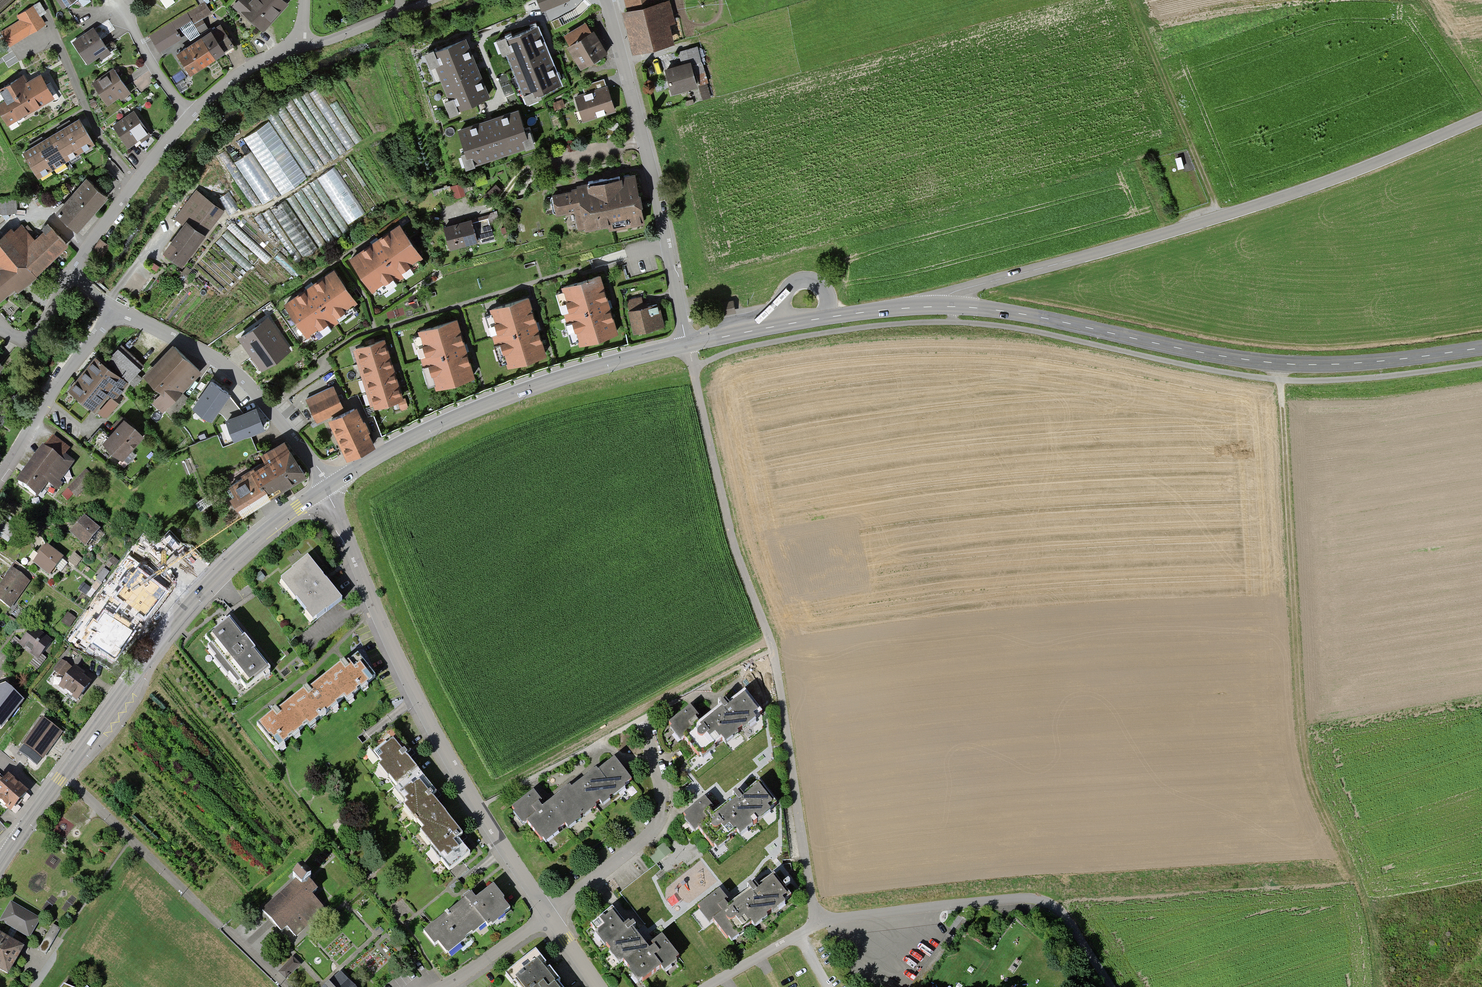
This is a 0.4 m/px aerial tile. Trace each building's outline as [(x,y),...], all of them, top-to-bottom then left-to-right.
[(261,31),(285,3),(282,0),(236,0),(231,5),(261,31)] [(541,10),(568,0),(538,0),(541,10)] [(635,55),(677,43),(672,25),(678,24),(671,0),(662,2),(629,12),(624,13),(635,55)] [(662,2),(662,0),(626,0),(629,12),(662,2)] [(13,42),(47,20),(36,2),(18,13),(21,17),(4,27),(13,42)] [(159,51),(180,38),(176,32),(209,12),(204,2),(149,35),(159,51)] [(584,67),(608,52),(588,21),(564,36),(584,67)] [(189,73),(232,44),(218,24),(204,33),(196,39),(176,52),(189,73)] [(502,42),(527,101),(563,86),(538,27),(502,42)] [(84,64),(104,51),(89,28),(69,42),(84,64)] [(456,113),(491,98),(467,40),(432,54),(456,113)] [(712,94),(697,45),(677,51),(681,64),(691,61),(697,85),(701,97),(712,94)] [(672,92),(697,85),(691,61),(681,64),(671,66),(665,68),(672,92)] [(107,103),(126,90),(112,68),(92,80),(107,103)] [(53,97),(39,74),(29,80),(25,72),(0,86),(0,108),(8,123),(53,97)] [(614,110),(604,78),(582,86),(584,93),(575,96),(583,120),(614,110)] [(254,208),(364,142),(339,100),(330,106),(319,88),(243,133),(253,151),(235,161),(229,151),(222,155),(254,208)] [(128,145),(147,131),(137,117),(132,110),(113,124),(128,145)] [(517,110),(458,129),(470,164),(528,145),(517,110)] [(37,176),(93,142),(77,116),(68,121),(60,126),(40,138),(32,143),(21,150),(37,176)] [(296,260),(368,217),(338,167),(265,210),(296,260)] [(608,229),(644,222),(635,174),(620,177),(618,167),(599,171),(601,179),(570,186),(570,190),(553,194),(557,215),(575,211),(579,230),(608,225),(608,229)] [(53,212),(73,230),(105,195),(84,177),(53,212)] [(466,196),(464,183),(453,185),(456,197),(466,196)] [(484,195),(490,201),(501,190),(496,184),(484,195)] [(180,265),(222,208),(194,188),(173,217),(182,224),(162,251),(170,257),(180,265)] [(0,198),(0,214),(15,212),(14,197),(0,198)] [(266,232),(272,228),(278,240),(280,239),(264,211),(256,215),(266,232)] [(444,227),(450,249),(477,241),(476,239),(493,235),(488,217),(471,222),(471,219),(458,223),(444,227)] [(65,245),(56,235),(45,223),(38,229),(40,231),(31,239),(19,223),(9,230),(7,227),(0,232),(0,300),(14,291),(34,279),(32,275),(65,245)] [(268,261),(272,256),(234,223),(223,236),(228,240),(235,232),(268,261)] [(370,290),(419,254),(396,223),(374,240),(347,260),(370,290)] [(108,245),(97,240),(91,252),(101,258),(108,245)] [(284,303),(307,334),(355,300),(332,269),(309,285),(284,303)] [(580,343),(617,332),(608,304),(599,274),(560,286),(562,290),(556,292),(561,307),(562,307),(566,321),(566,322),(571,340),(578,338),(580,343)] [(633,333),(663,324),(657,302),(645,305),(642,295),(624,300),(633,333)] [(507,365),(545,354),(537,326),(528,297),(491,308),(492,312),(485,314),(489,330),(491,329),(495,343),(494,343),(500,363),(506,361),(507,365)] [(713,304),(716,314),(736,309),(733,299),(713,304)] [(271,342),(280,337),(268,318),(258,324),(238,336),(250,356),(261,349),(266,358),(277,352),(271,342)] [(434,388),(472,377),(463,348),(454,318),(416,330),(417,334),(409,337),(414,353),(416,352),(420,366),(419,367),(425,386),(433,383),(434,388)] [(390,352),(385,335),(352,345),(371,406),(379,404),(381,410),(399,404),(401,411),(411,407),(407,395),(403,396),(399,384),(395,370),(394,366),(390,352)] [(180,390),(200,370),(172,344),(143,375),(160,392),(152,401),(161,410),(164,409),(170,415),(187,396),(180,390)] [(115,394),(127,380),(133,386),(140,378),(138,375),(133,371),(136,367),(118,350),(103,367),(95,360),(82,375),(69,390),(101,418),(115,402),(111,399),(115,394)] [(223,389),(210,381),(194,404),(211,416),(227,393),(223,389)] [(341,406),(331,383),(304,396),(314,419),(341,406)] [(348,456),(374,443),(356,406),(330,418),(340,440),(348,456)] [(235,438),(263,428),(258,416),(255,409),(228,420),(235,438)] [(121,459),(141,435),(120,418),(109,432),(101,442),(121,459)] [(52,490),(72,463),(62,456),(67,449),(50,436),(26,469),(16,482),(36,497),(45,485),(52,490)] [(282,490),(306,476),(284,440),(260,454),(264,460),(227,483),(233,493),(230,495),(235,505),(241,514),(272,496),(282,490)] [(69,488),(76,496),(95,477),(88,469),(69,488)] [(85,546),(98,529),(83,517),(77,525),(70,534),(85,546)] [(48,576),(62,558),(46,546),(41,552),(32,564),(48,576)] [(137,560),(126,573),(134,579),(129,585),(146,599),(162,580),(137,560)] [(315,623),(342,601),(324,579),(308,560),(282,581),(315,623)] [(30,581),(13,569),(5,580),(0,587),(0,602),(10,609),(30,581)] [(118,574),(109,587),(120,595),(130,582),(118,574)] [(130,598),(112,619),(135,639),(153,618),(130,598)] [(67,627),(73,618),(66,614),(60,622),(67,627)] [(238,683),(245,692),(270,673),(244,641),(226,619),(202,639),(208,646),(205,648),(213,657),(211,659),(224,676),(226,674),(236,685),(238,683)] [(37,657),(50,640),(32,626),(19,644),(37,657)] [(346,702),(374,682),(360,664),(355,667),(348,658),(343,661),(308,687),(277,710),(258,724),(277,748),(307,726),(308,727),(344,700),(346,702)] [(79,701),(93,682),(80,672),(62,659),(54,670),(66,679),(60,687),(79,701)] [(2,728),(25,698),(5,682),(0,685),(0,726),(2,728)] [(756,719),(761,715),(744,694),(728,707),(726,704),(722,700),(716,704),(720,709),(700,726),(697,723),(696,721),(698,719),(691,709),(667,728),(679,743),(685,738),(701,759),(722,742),(727,748),(759,722),(756,719)] [(51,748),(61,733),(42,720),(24,746),(43,759),(51,748)] [(405,757),(393,742),(377,755),(384,763),(380,766),(388,775),(389,773),(398,785),(414,772),(416,775),(418,773),(405,757)] [(602,806),(633,783),(615,759),(598,772),(596,770),(571,789),(569,787),(544,805),(534,792),(512,809),(525,826),(529,823),(545,844),(566,827),(567,829),(600,804),(602,806)] [(27,791),(18,785),(8,777),(0,787),(0,804),(10,812),(27,791)] [(449,870),(469,854),(459,841),(458,840),(463,836),(433,798),(419,781),(414,786),(411,783),(395,796),(403,806),(400,808),(449,870)] [(769,807),(772,804),(759,786),(741,799),(739,796),(737,791),(732,795),(735,800),(714,815),(713,813),(709,809),(712,807),(705,797),(682,813),(695,831),(698,828),(714,849),(736,832),(738,836),(772,812),(769,807)] [(666,843),(652,855),(660,864),(673,851),(666,843)] [(296,937),(324,911),(311,897),(316,891),(303,877),(263,914),(273,925),(282,934),(288,929),(296,937)] [(753,930),(792,900),(773,877),(756,891),(753,888),(751,885),(748,887),(752,893),(730,911),(726,906),(724,903),(728,900),(719,890),(695,909),(708,926),(713,923),(729,944),(751,926),(753,930)] [(489,928),(512,910),(492,886),(475,900),(471,895),(422,933),(434,947),(438,944),(447,956),(486,925),(489,928)] [(37,919),(11,904),(1,920),(28,936),(37,919)] [(679,958),(662,935),(651,944),(653,946),(649,949),(646,946),(634,930),(637,927),(630,919),(626,922),(622,926),(612,912),(605,918),(603,915),(587,927),(620,970),(623,967),(638,986),(641,986),(662,971),(666,975),(679,966),(675,961),(679,958)] [(966,922),(958,916),(950,928),(958,933),(966,922)] [(0,935),(0,967),(7,971),(21,947),(9,940),(0,935)] [(560,985),(562,984),(546,964),(535,951),(510,971),(523,986),(561,986),(560,985)] [(287,981),(301,966),(292,959),(279,974),(287,981)] [(324,986),(351,986),(340,974),(324,986)]
